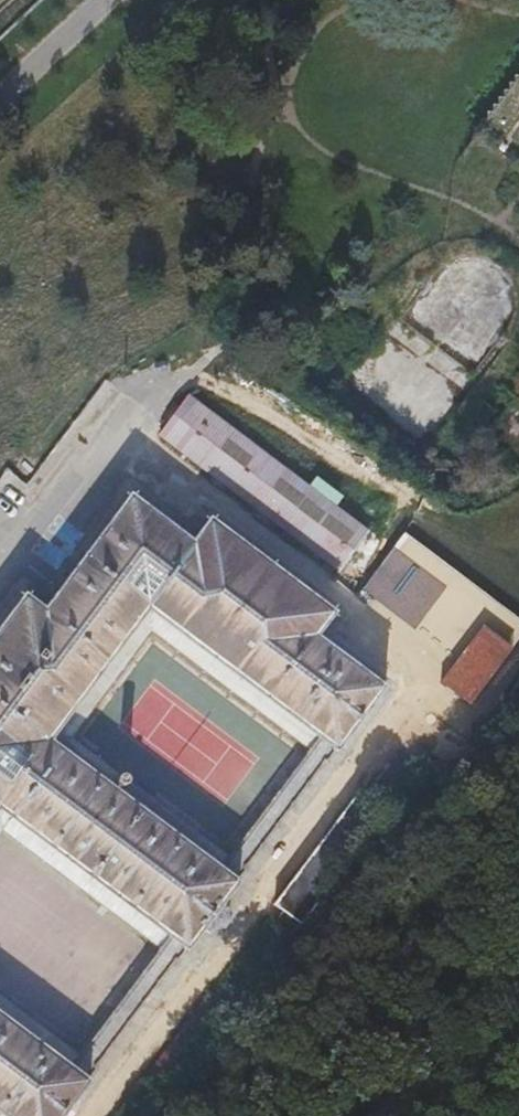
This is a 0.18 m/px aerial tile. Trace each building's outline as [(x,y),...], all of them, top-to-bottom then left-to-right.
[(514,77),(515,84),(508,84),(509,92),(502,92),(503,99),(496,100),(498,107),(491,108),(492,114),(485,115),(486,122),(479,123),(481,129),(518,157),(518,76),(514,77)] [(188,396),(158,437),(448,657),(445,661),(463,675),(501,622),(482,607),(477,614),(188,396)] [(485,434),(513,458),(518,452),(518,404),(515,400),(485,434)] [(133,492),(130,496),(127,494),(124,499),(127,501),(43,613),(28,601),(30,599),(27,597),(25,599),(22,597),(19,601),(22,603),(0,633),(0,839),(3,834),(157,951),(78,1056),(0,997),(0,1115),(1,1115),(64,1115),(84,1088),(87,1090),(91,1085),(88,1083),(98,1070),(97,1066),(173,964),(177,963),(185,952),(188,955),(192,949),(189,947),(202,931),(210,937),(215,929),(224,930),(226,925),(227,914),(229,910),(221,904),(232,890),(234,892),(239,886),(236,884),(245,871),(244,870),(334,750),(338,753),(342,748),(338,745),(379,691),(383,694),(386,689),(382,686),(385,682),(380,678),(377,682),(316,636),(330,618),(334,621),(338,616),(334,613),(337,609),(333,605),(329,610),(275,570),(278,566),(272,562),(270,565),(214,524),(218,519),(213,515),(210,519),(207,517),(203,523),(206,525),(193,543),(135,499),(138,495),(133,492)] [(474,742),(512,685),(484,666),(444,722),(474,742)] [(122,717),(93,755),(158,804),(187,767),(122,717)] [(391,819),(358,797),(275,906),(307,930),(391,819)]
